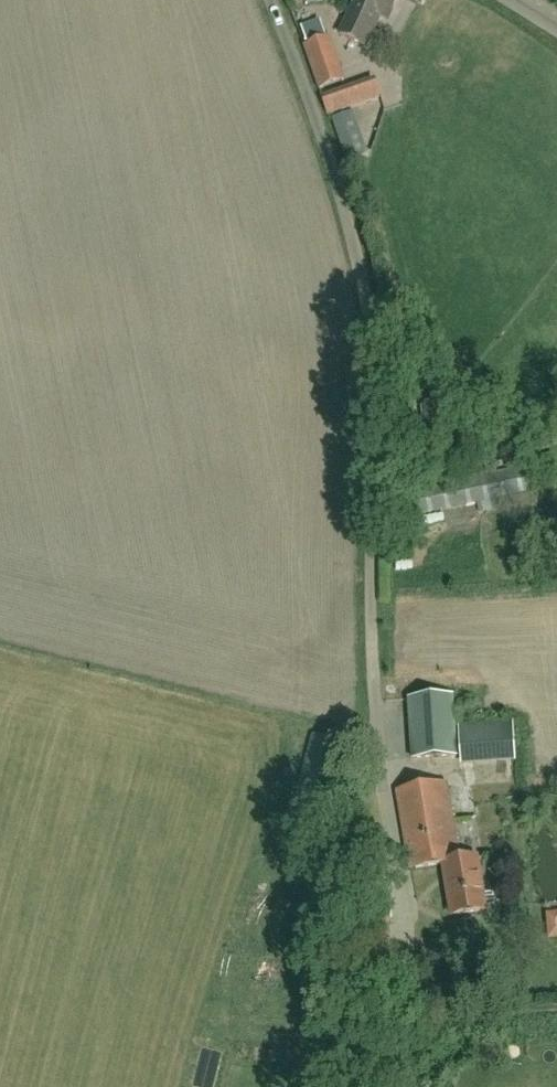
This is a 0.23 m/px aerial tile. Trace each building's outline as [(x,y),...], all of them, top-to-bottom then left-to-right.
[(340,35),(365,47),(380,16),(389,21),(398,0),(356,0),(340,35)] [(330,39),(305,48),(319,90),(344,81),(330,39)] [(376,84),(324,103),(328,116),(381,98),(376,84)] [(398,495),(403,519),(532,491),(527,467),(398,495)] [(409,700),(414,760),(457,757),(452,697),(409,700)] [(514,722),(458,725),(461,764),(516,760),(514,722)] [(446,784),(397,792),(411,871),(444,865),(452,918),(485,912),(484,908),(496,906),(494,894),(482,895),(476,859),(460,862),(446,784)] [(556,938),(556,911),(543,912),(545,938),(556,938)]
